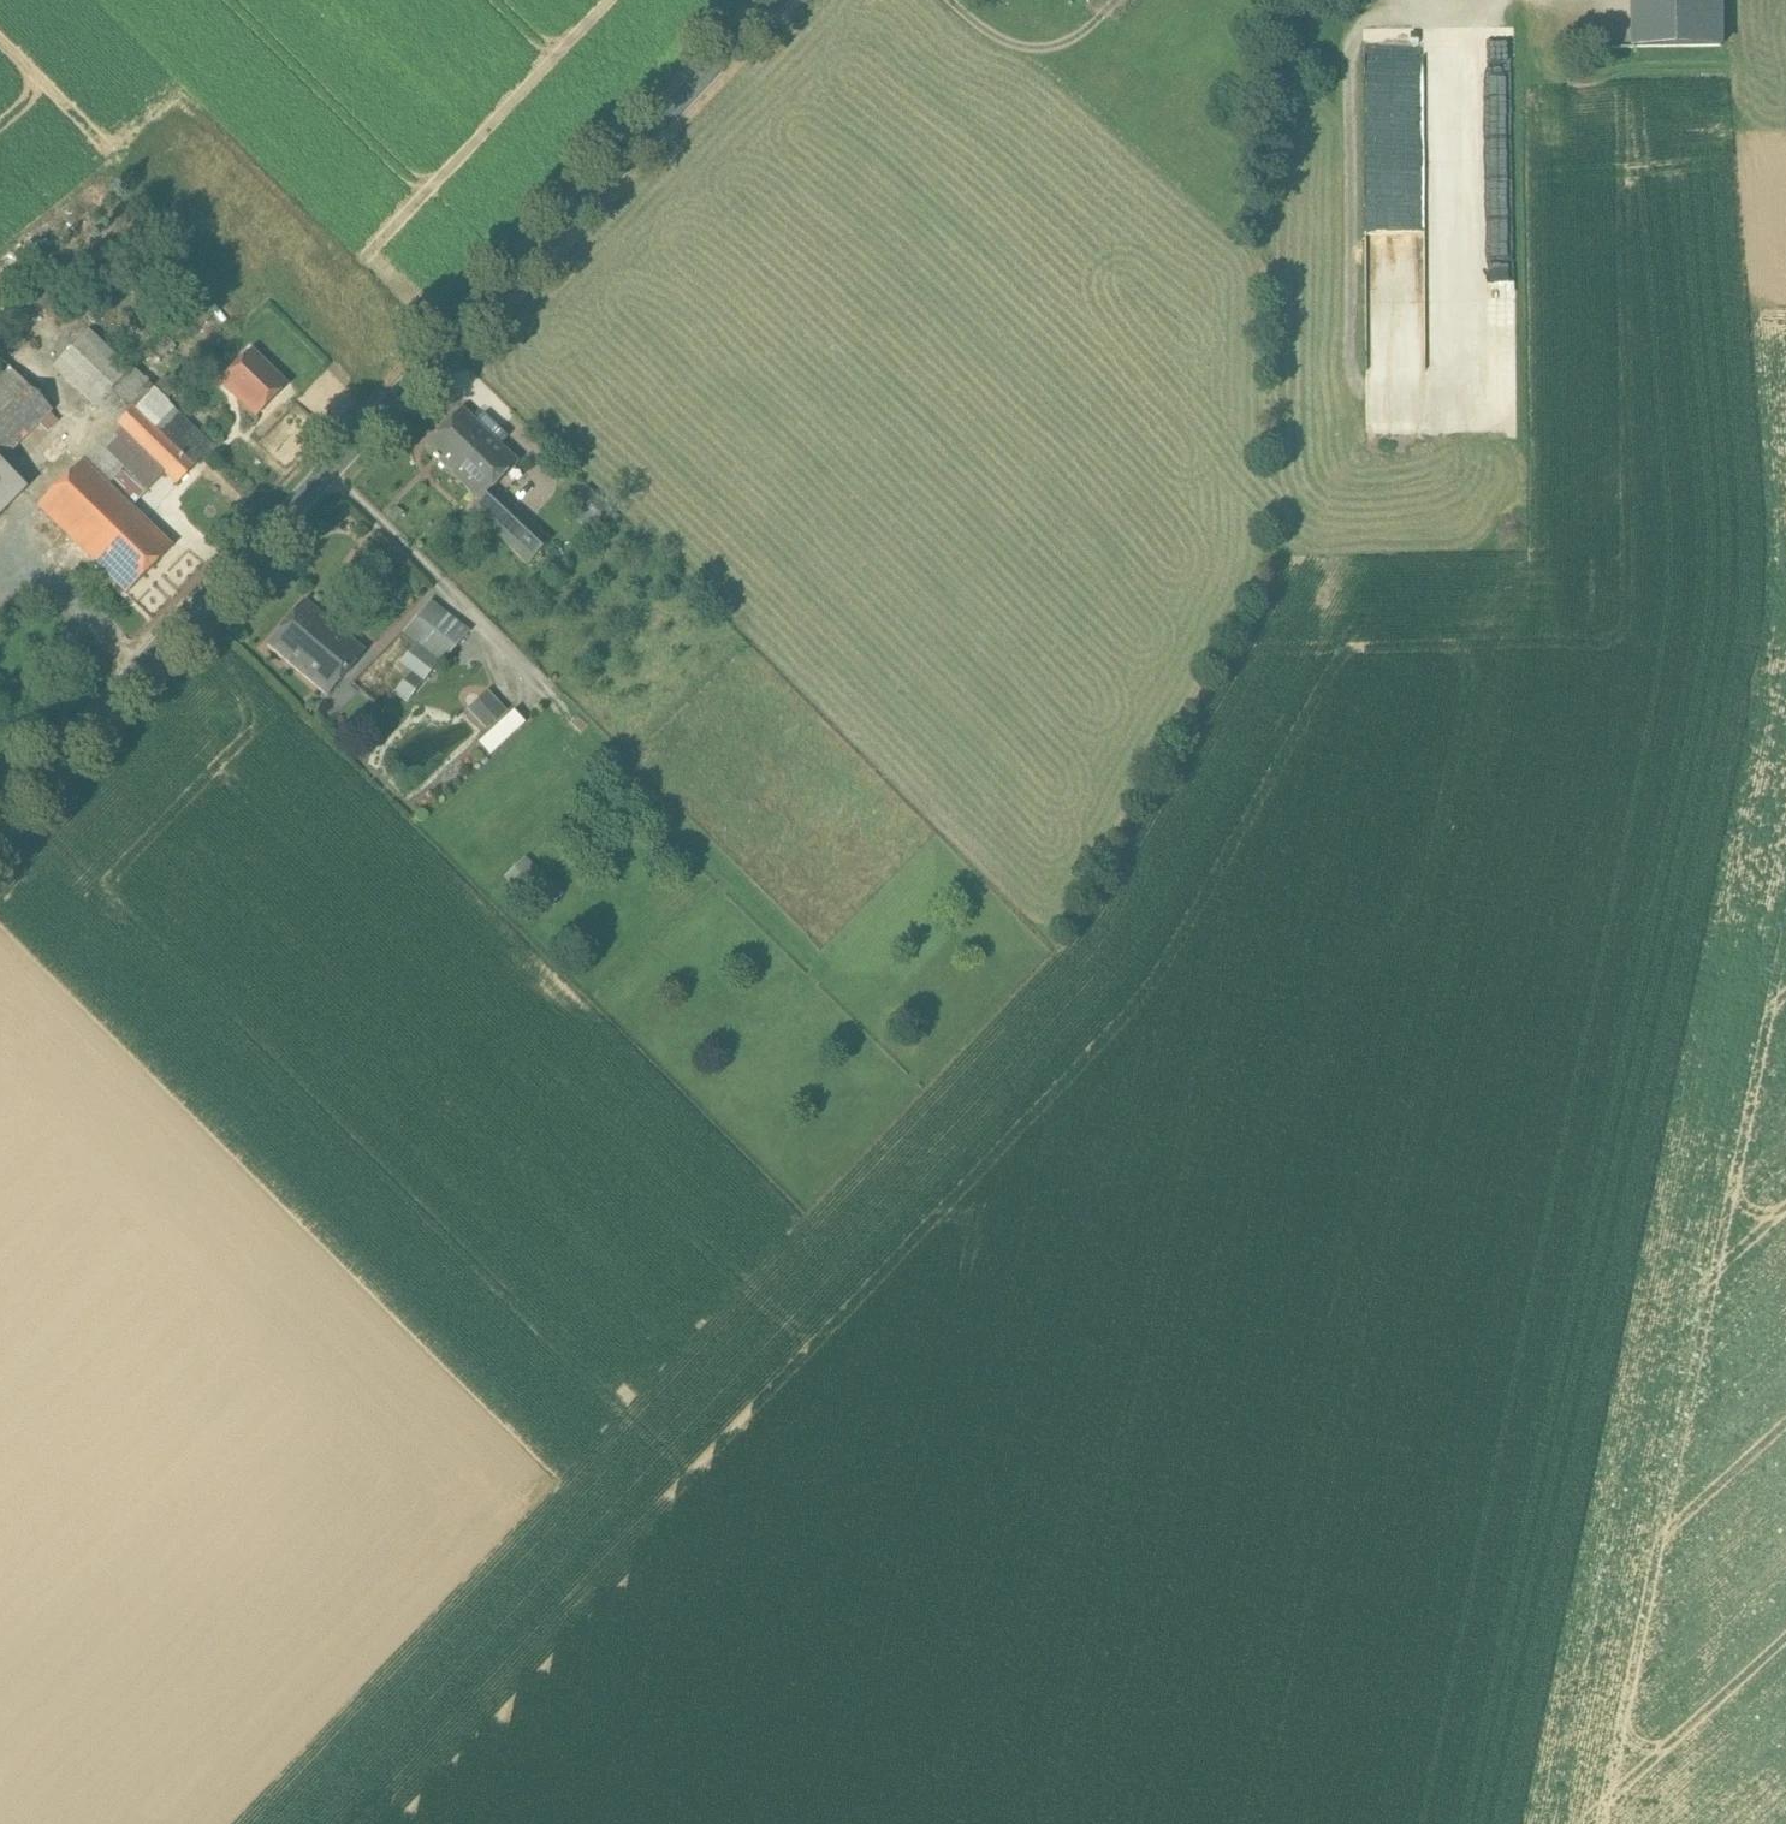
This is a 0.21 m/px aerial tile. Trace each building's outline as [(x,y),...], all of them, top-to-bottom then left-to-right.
[(1636,48),(1723,47),(1722,0),(1636,0),(1636,48)] [(136,376),(88,329),(54,364),(102,411),(136,376)] [(286,386),(250,352),(222,382),(257,416),(286,386)] [(27,487),(0,462),(52,409),(2,360),(0,363),(0,514),(27,487)] [(453,387),(465,395),(477,379),(464,371),(453,387)] [(136,376),(102,411),(117,425),(153,388),(136,376)] [(164,377),(153,388),(166,400),(177,388),(164,377)] [(1510,397),(1511,383),(1491,382),(1490,396),(1510,397)] [(166,400),(153,388),(117,425),(165,473),(177,484),(213,447),(166,400)] [(476,423),(462,410),(425,448),(435,458),(433,460),(436,463),(438,461),(479,500),(479,501),(492,488),(516,462),(499,445),(507,437),(484,414),(476,423)] [(165,473),(117,425),(99,442),(126,469),(148,491),(165,473)] [(133,508),(84,460),(38,506),(87,555),(133,508)] [(148,491),(126,469),(112,484),(134,505),(148,491)] [(549,542),(492,488),(479,501),(479,500),(471,509),(528,564),(549,542)] [(133,508),(87,555),(127,594),(173,547),(133,508)] [(364,653),(304,602),(268,645),(327,697),(364,653)] [(466,636),(428,605),(406,631),(419,641),(442,659),(444,660),(466,636)] [(442,659),(419,641),(404,659),(427,678),(442,659)] [(419,688),(407,679),(396,692),(408,702),(419,688)] [(502,712),(487,696),(471,711),(486,727),(502,712)] [(517,709),(481,743),(494,756),(529,722),(517,709)] [(519,890),(538,866),(525,855),(506,880),(519,890)]
